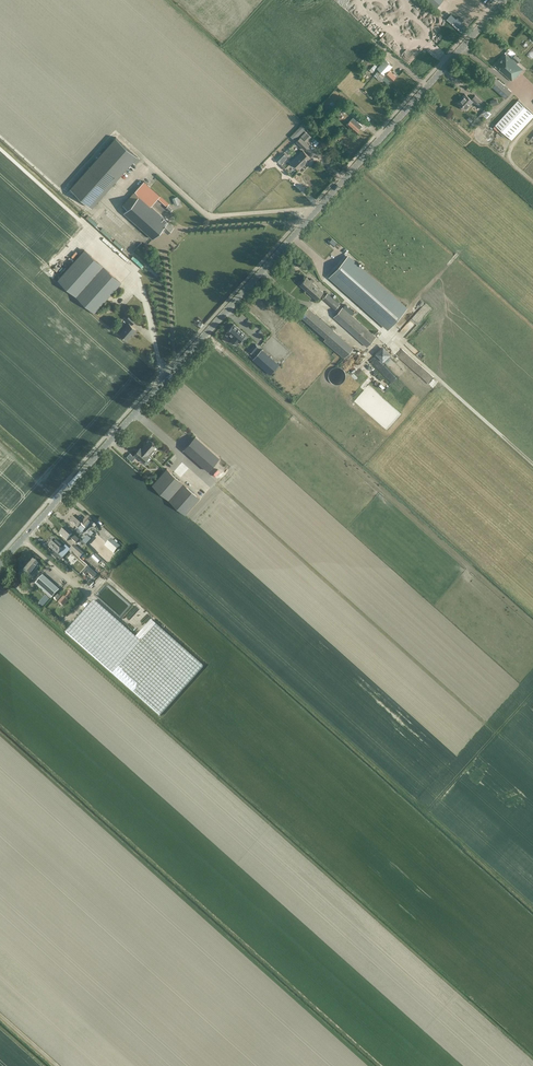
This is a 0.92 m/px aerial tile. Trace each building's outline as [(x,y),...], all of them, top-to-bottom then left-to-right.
[(523,69),(516,64),(517,62),(518,63),(520,60),(515,56),(512,60),(506,54),(495,66),(511,80),(514,77),(515,78),(523,69)] [(392,66),(385,59),(377,68),(379,70),(384,75),(386,73),(392,66)] [(372,73),(378,66),(375,64),(369,70),(372,73)] [(390,70),(387,73),(386,73),(384,75),(379,70),(378,71),(377,71),(374,75),(376,77),(379,74),(389,83),(391,81),(392,81),(396,76),(390,70)] [(497,78),(490,85),(506,98),(512,91),(497,78)] [(361,91),(357,88),(354,92),(359,96),(363,92),(361,90),(361,91)] [(466,108),(473,100),(465,93),(461,97),(457,102),(461,106),(462,104),(466,108)] [(475,95),(471,99),(474,101),(473,102),(481,109),(485,104),(475,95)] [(532,116),(532,114),(518,100),(495,125),(511,140),(532,116)] [(491,113),(486,108),(472,124),(474,126),(483,115),(487,118),(491,113)] [(360,129),(363,126),(353,117),(346,125),(356,134),(360,130),(360,129)] [(311,137),(307,133),(303,138),(307,141),(311,137)] [(93,207),(133,162),(135,164),(140,158),(138,156),(116,136),(71,187),(93,207)] [(305,149),(309,145),(303,139),(299,144),(305,149)] [(300,168),(311,157),(303,150),(292,161),(300,168)] [(281,164),(288,156),(285,153),(278,161),(281,164)] [(174,226),(151,206),(158,198),(168,206),(168,205),(170,203),(161,195),(144,180),(135,191),(122,205),(127,209),(124,213),(153,239),(162,228),(167,233),(174,226)] [(84,250),(80,255),(59,278),(96,312),(115,290),(118,293),(122,288),(119,286),(121,284),(84,250)] [(348,257),(331,276),(390,328),(406,309),(348,257)] [(299,267),(303,263),(298,258),(294,263),(299,267)] [(316,299),(323,292),(307,277),(301,284),(316,299)] [(335,310),(340,304),(328,293),(323,298),(335,310)] [(346,305),(343,307),(352,315),(354,313),(346,305)] [(354,347),(334,329),(308,307),(301,316),(326,338),(324,340),(345,358),(354,347)] [(367,346),(376,337),(342,307),(334,316),(367,346)] [(127,340),(137,329),(132,325),(136,319),(130,314),(126,319),(129,322),(119,333),(127,340)] [(228,332),(226,335),(237,345),(246,335),(233,324),(227,331),(228,332)] [(252,353),(258,346),(256,344),(249,351),(252,353)] [(383,362),(391,354),(383,345),(375,353),(383,362)] [(279,365),(279,364),(262,349),(260,352),(253,359),(270,375),(279,365)] [(375,355),(369,360),(376,367),(381,362),(375,355)] [(391,366),(396,362),(390,355),(385,360),(391,366)] [(196,435),(195,436),(184,449),(208,471),(220,457),(196,435)] [(150,440),(142,449),(148,455),(156,446),(150,440)] [(148,455),(142,449),(140,448),(135,454),(133,456),(130,453),(127,456),(132,461),(137,456),(144,462),(149,456),(148,455)] [(186,514),(200,498),(167,468),(152,484),(186,514)] [(85,529),(92,522),(87,517),(83,522),(76,516),(71,522),(78,528),(81,525),(85,529)] [(67,540),(73,534),(65,528),(60,534),(67,540)] [(86,546),(91,540),(87,537),(82,542),(86,546)] [(49,546),(54,551),(51,555),(59,562),(62,558),(58,554),(64,548),(55,539),(49,546)] [(114,555),(120,547),(111,539),(104,547),(114,555)] [(74,545),(70,549),(73,552),(80,558),(84,554),(74,545)] [(80,558),(73,552),(71,555),(77,561),(80,558)] [(98,563),(101,560),(94,554),(91,557),(98,563)] [(30,576),(40,565),(33,559),(24,570),(30,576)] [(85,571),(83,573),(85,575),(87,573),(93,578),(94,578),(96,576),(97,575),(87,567),(84,570),(85,571)] [(52,599),(53,598),(59,590),(43,576),(35,584),(52,599)] [(71,595),(73,592),(70,589),(58,602),(63,607),(68,601),(68,600),(72,596),(71,595)] [(42,608),(49,600),(45,596),(38,604),(42,608)] [(65,631),(113,674),(159,716),(203,667),(156,625),(141,642),(93,599),(65,631)] [(155,625),(151,621),(136,637),(141,641),(155,625)]
